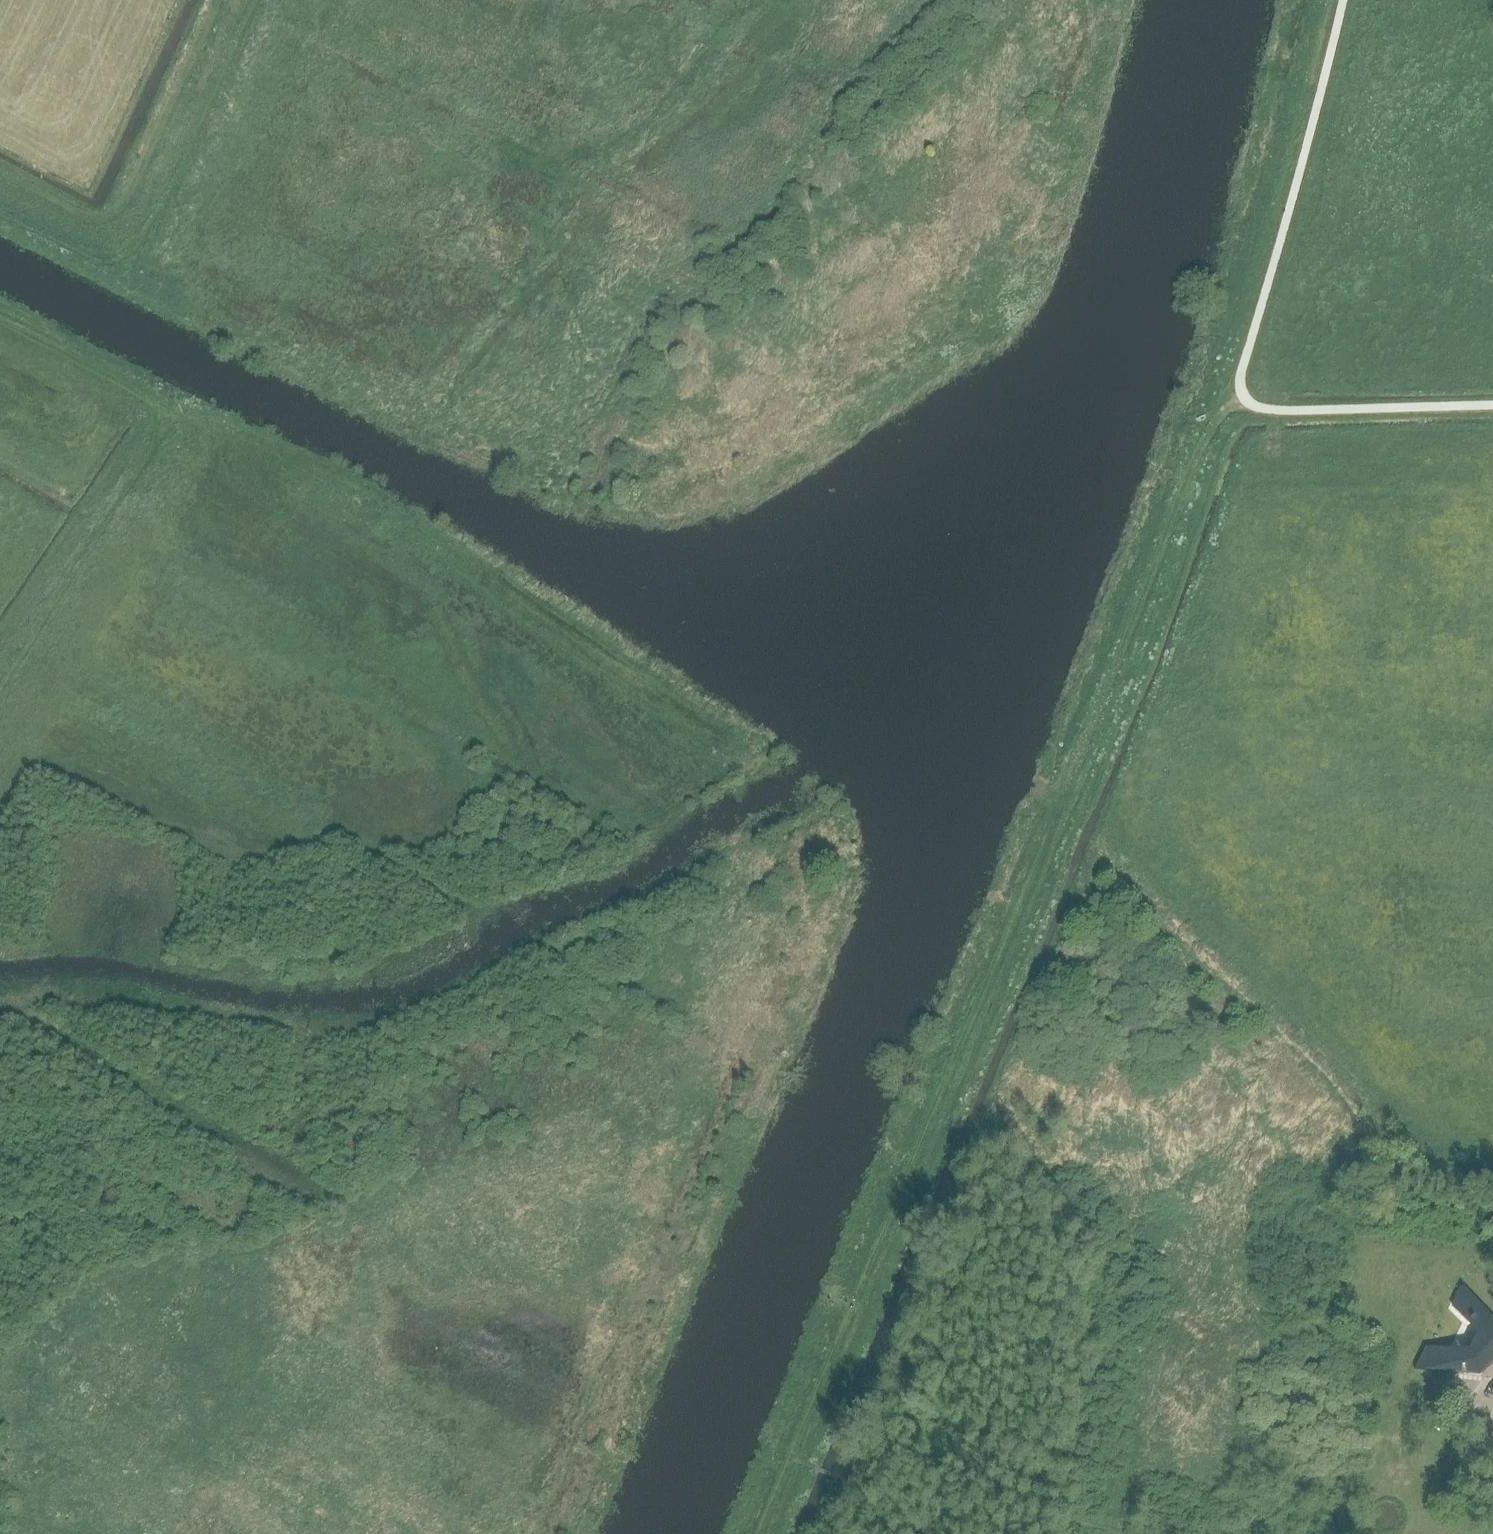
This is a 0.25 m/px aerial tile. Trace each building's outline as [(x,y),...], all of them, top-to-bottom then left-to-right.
[(1483,1229),(1491,1236),(1492,1234),(1492,1218),(1483,1229)] [(1414,1369),(1464,1374),(1480,1375),(1482,1373),(1492,1362),(1492,1317),(1490,1313),(1468,1291),(1452,1307),(1480,1335),(1471,1351),(1426,1347),(1414,1369)]
